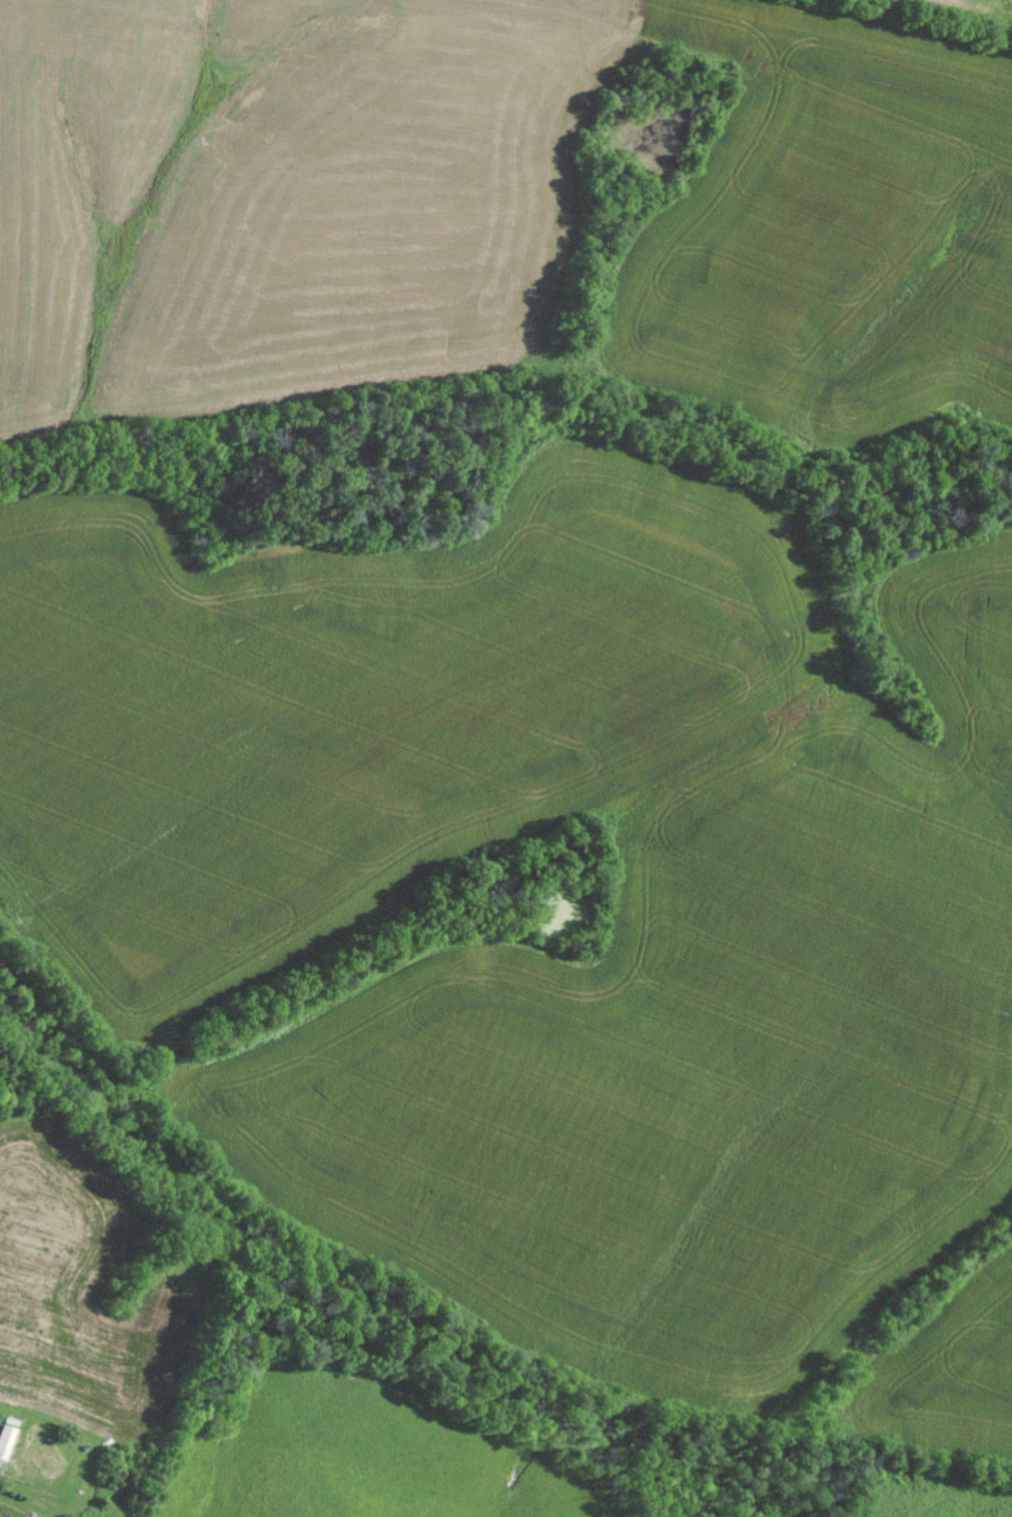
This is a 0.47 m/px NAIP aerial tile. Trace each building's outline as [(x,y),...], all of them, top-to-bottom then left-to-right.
[(23,1419),(10,1417),(9,1425),(22,1426),(23,1419)] [(13,1460),(21,1428),(6,1425),(0,1449),(0,1457),(13,1460)]
